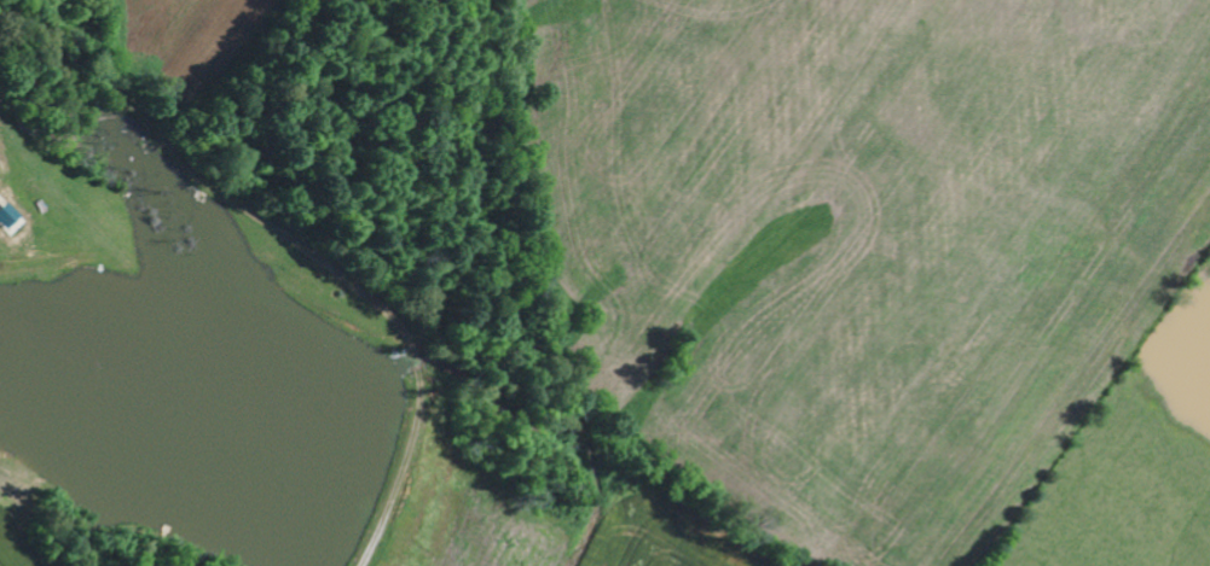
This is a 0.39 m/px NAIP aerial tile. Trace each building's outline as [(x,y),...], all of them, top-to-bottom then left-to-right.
[(5,204),(0,209),(0,228),(4,232),(18,218),(5,204)]
